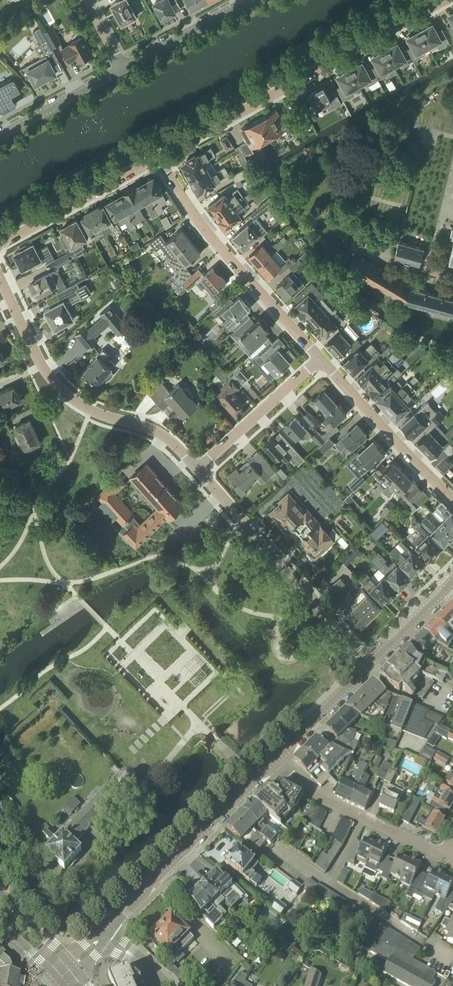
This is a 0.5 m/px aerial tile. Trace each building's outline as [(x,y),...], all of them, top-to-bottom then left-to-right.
[(118,17),(122,24),(124,22),(126,25),(135,20),(134,17),(136,16),(127,0),(120,0),(111,4),(118,17)] [(162,19),(176,12),(172,4),(178,1),(177,0),(158,0),(153,2),(162,19)] [(198,0),(186,0),(192,11),(201,5),(198,0)] [(420,30),(429,47),(435,43),(440,48),(450,42),(443,29),(437,32),(432,23),(422,28),(422,29),(420,30)] [(41,44),(48,40),(40,26),(33,30),(41,44)] [(53,47),(61,42),(52,27),(44,32),(53,47)] [(429,47),(420,30),(418,32),(417,31),(407,36),(413,46),(407,49),(414,60),(416,64),(419,62),(417,58),(424,54),(423,50),(429,47)] [(62,48),(69,61),(77,57),(79,61),(92,54),(83,36),(69,43),(70,44),(62,48)] [(414,60),(407,49),(402,52),(397,42),(387,48),(387,49),(385,50),(394,66),(400,63),(403,66),(414,60)] [(394,66),(385,50),(383,51),(382,50),(372,56),(378,65),(372,68),(378,79),(389,73),(388,70),(394,66)] [(30,80),(31,79),(35,86),(57,74),(46,54),(20,68),(30,80)] [(378,79),(372,68),(367,71),(362,61),(352,67),(352,68),(350,69),(359,85),(365,82),(368,85),(378,79)] [(359,85),(350,69),(348,70),(347,69),(337,75),(342,84),(337,88),(344,100),(355,94),(353,89),(359,85)] [(21,90),(14,78),(0,85),(0,107),(2,110),(13,104),(9,96),(21,90)] [(328,92),(325,86),(323,84),(321,85),(321,84),(301,95),(301,94),(300,94),(304,102),(305,102),(304,101),(311,97),(317,108),(318,108),(326,103),(330,110),(329,110),(330,111),(342,103),(334,89),(328,92)] [(266,114),(259,119),(269,137),(277,133),(277,132),(281,130),(283,134),(296,126),(291,117),(285,120),(283,115),(280,117),(279,114),(280,114),(277,109),(271,112),(266,115),(266,114)] [(261,142),(269,137),(259,119),(252,122),(252,123),(247,126),(247,125),(241,128),(244,133),(245,133),(246,136),(244,137),(247,142),(241,145),(246,154),(256,149),(254,145),(260,141),(261,142)] [(221,139),(226,148),(232,145),(227,136),(221,139)] [(189,177),(190,178),(209,167),(204,160),(215,154),(211,147),(196,156),(195,154),(188,159),(189,160),(183,164),(186,170),(185,172),(185,174),(187,176),(189,177)] [(190,178),(190,179),(190,182),(191,184),(193,185),(195,185),(198,191),(204,188),(205,189),(213,185),(212,184),(225,176),(229,173),(225,166),(212,174),(209,167),(190,178)] [(241,179),(252,173),(248,166),(234,174),(235,174),(233,176),(236,181),(238,180),(238,181),(241,179)] [(147,181),(142,184),(158,213),(164,210),(155,195),(161,192),(161,191),(161,189),(160,187),(158,186),(153,177),(152,178),(150,177),(148,179),(147,181)] [(254,190),(259,186),(260,186),(257,181),(251,185),(254,190)] [(158,213),(142,184),(137,186),(134,186),(130,188),(139,204),(145,201),(153,216),(158,213)] [(125,193),(119,196),(136,225),(142,222),(138,215),(143,212),(139,204),(130,188),(126,190),(125,193)] [(219,215),(244,197),(238,188),(234,191),(235,193),(229,198),(225,194),(209,205),(210,206),(209,208),(212,211),(213,212),(214,213),(216,211),(219,215)] [(254,196),(251,192),(244,197),(219,215),(221,218),(219,219),(220,221),(220,222),(222,226),(224,226),(225,227),(241,215),(238,211),(244,206),(246,209),(250,205),(247,201),(254,196)] [(120,224),(126,221),(131,228),(136,225),(119,196),(115,199),(112,198),(110,199),(109,202),(108,202),(110,206),(120,224)] [(250,214),(255,219),(249,224),(248,223),(233,236),(243,248),(258,235),(260,238),(268,231),(257,218),(264,212),(273,204),(269,199),(250,214)] [(92,209),(93,211),(105,232),(111,229),(112,231),(121,226),(120,224),(110,206),(106,208),(104,204),(100,207),(99,205),(92,209)] [(105,232),(93,211),(92,209),(84,213),(85,215),(81,217),(95,241),(106,235),(105,232)] [(167,215),(161,218),(166,228),(172,225),(167,215)] [(72,247),(76,255),(77,256),(84,252),(79,242),(86,238),(76,220),(67,225),(68,227),(63,229),(62,228),(61,228),(64,233),(58,236),(58,235),(57,235),(66,250),(72,247)] [(162,245),(172,257),(191,241),(182,229),(166,242),(162,245)] [(162,234),(156,237),(151,240),(154,246),(165,239),(162,234)] [(278,249),(284,244),(288,240),(284,235),(274,244),(278,249)] [(138,241),(131,245),(135,251),(141,248),(138,241)] [(178,276),(183,283),(185,281),(193,274),(187,267),(185,265),(201,252),(191,241),(172,257),(168,260),(180,274),(178,276)] [(424,248),(399,241),(394,257),(420,264),(424,248)] [(32,270),(33,270),(55,259),(48,245),(37,251),(33,244),(27,247),(26,245),(19,248),(20,250),(14,253),(22,267),(29,263),(30,265),(31,263),(34,269),(32,270)] [(259,266),(271,254),(262,244),(249,255),(250,256),(250,257),(251,256),(254,261),(259,266)] [(72,247),(66,250),(67,252),(54,259),(58,266),(71,259),(71,258),(76,255),(72,247)] [(277,269),(280,273),(289,266),(293,262),(293,261),(289,257),(280,265),(271,254),(259,266),(263,271),(264,271),(267,275),(267,276),(267,275),(268,276),(277,269)] [(435,293),(427,291),(428,290),(423,288),(423,290),(412,287),(357,254),(348,268),(387,291),(383,298),(390,302),(394,295),(402,300),(452,314),(452,298),(435,293)] [(293,262),(289,266),(294,271),(304,262),(299,257),(298,257),(293,261),(293,262)] [(212,267),(205,275),(199,269),(193,274),(185,281),(183,283),(188,288),(196,282),(202,289),(208,284),(214,290),(218,287),(219,288),(222,288),(225,285),(225,282),(225,281),(226,280),(220,273),(219,274),(212,267)] [(67,285),(58,269),(51,272),(30,283),(37,296),(47,291),(48,292),(51,290),(51,289),(57,285),(59,289),(67,285)] [(277,286),(286,296),(291,292),(294,296),(306,285),(295,273),(291,276),(290,274),(277,286)] [(80,287),(77,281),(46,298),(50,307),(46,309),(45,310),(45,311),(46,311),(49,316),(48,317),(49,318),(49,317),(51,321),(51,322),(52,322),(55,327),(54,327),(55,329),(56,328),(73,319),(74,318),(73,317),(64,301),(64,300),(79,293),(82,298),(91,293),(86,283),(80,287)] [(317,303),(320,301),(325,296),(312,282),(296,297),(300,301),(296,304),(300,308),(298,310),(304,316),(318,303),(317,303)] [(240,295),(233,301),(230,298),(214,313),(217,316),(220,312),(225,318),(223,319),(232,328),(241,320),(239,318),(251,307),(240,295)] [(318,303),(304,316),(307,320),(309,318),(315,325),(327,314),(318,303)] [(354,303),(347,311),(354,318),(361,311),(354,303)] [(122,319),(110,305),(100,313),(103,316),(94,324),(100,331),(109,324),(112,328),(122,319)] [(329,316),(327,314),(315,325),(322,332),(324,331),(327,334),(343,320),(339,316),(334,311),(329,316)] [(250,354),(260,345),(255,340),(269,327),(267,325),(269,323),(264,317),(262,319),(259,316),(251,324),(247,319),(231,333),(236,340),(242,335),(250,343),(244,348),(250,354)] [(181,326),(187,333),(195,326),(188,319),(181,326)] [(98,340),(86,325),(76,334),(88,348),(98,340)] [(357,348),(362,343),(357,337),(355,339),(344,327),(328,342),(339,355),(349,346),(353,351),(357,348)] [(269,337),(260,345),(250,354),(254,358),(253,359),(259,366),(260,365),(267,372),(272,368),(278,374),(283,371),(281,369),(290,362),(291,362),(296,355),(289,347),(283,353),(279,348),(285,343),(279,336),(273,341),(269,337),(269,336),(268,337),(269,337)] [(362,353),(357,348),(353,351),(344,360),(350,367),(352,365),(356,369),(367,359),(370,362),(380,353),(371,343),(365,349),(366,350),(362,353)] [(389,345),(381,353),(384,356),(392,348),(389,345)] [(114,364),(115,364),(115,363),(113,360),(112,359),(109,358),(108,358),(110,354),(103,348),(85,370),(83,373),(90,379),(93,376),(100,382),(104,377),(105,380),(105,381),(106,380),(109,379),(110,378),(112,376),(113,375),(114,373),(115,372),(114,371),(114,372),(110,369),(112,367),(112,366),(114,364)] [(400,356),(392,363),(370,383),(373,386),(370,389),(371,390),(371,391),(373,394),(375,394),(376,396),(394,380),(393,379),(396,377),(392,373),(405,361),(400,356)] [(388,358),(383,363),(378,358),(358,376),(359,377),(360,379),(362,382),(364,382),(365,383),(367,380),(370,383),(392,363),(388,358)] [(225,404),(233,412),(236,409),(238,410),(241,406),(241,405),(245,402),(235,392),(239,387),(218,364),(212,370),(226,385),(222,388),(224,391),(219,396),(221,399),(221,400),(224,404),(225,404)] [(415,375),(408,381),(412,386),(419,379),(415,375)] [(170,391),(165,386),(160,380),(148,392),(158,402),(163,408),(171,401),(184,415),(185,417),(187,414),(187,413),(197,404),(191,397),(193,394),(188,388),(184,390),(178,383),(170,391)] [(385,405),(388,407),(412,386),(408,381),(403,385),(399,381),(379,398),(380,400),(379,402),(380,404),(382,406),(385,405)] [(3,407),(3,408),(21,400),(14,385),(0,392),(0,409),(3,407)] [(405,401),(412,395),(417,391),(412,386),(388,407),(391,410),(390,411),(389,413),(390,415),(392,417),(395,416),(396,418),(409,406),(405,401)] [(327,412),(337,403),(325,390),(320,394),(316,398),(315,399),(327,412)] [(326,440),(329,437),(339,428),(335,424),(347,412),(338,403),(337,403),(327,412),(325,414),(325,415),(320,419),(329,429),(322,435),(322,436),(326,440)] [(431,418),(421,406),(415,412),(402,424),(413,436),(431,419),(431,418)] [(309,410),(304,415),(313,426),(318,421),(309,410)] [(439,411),(431,418),(431,419),(436,424),(444,417),(439,411)] [(312,434),(295,417),(290,421),(287,424),(285,426),(297,438),(302,433),(307,439),(312,434)] [(9,427),(6,419),(0,421),(0,431),(9,427)] [(16,427),(19,433),(26,448),(40,441),(36,433),(30,419),(16,427)] [(357,424),(338,441),(336,443),(341,449),(348,443),(353,447),(367,434),(357,424)] [(447,435),(436,424),(427,433),(418,441),(431,455),(443,444),(441,441),(447,435)] [(278,440),(276,442),(272,438),(264,445),(276,459),(281,455),(286,460),(292,455),(299,463),(298,464),(298,465),(305,459),(280,431),(279,431),(281,434),(276,438),(278,440)] [(322,436),(322,435),(317,431),(311,436),(320,445),(319,446),(326,440),(322,436)] [(329,437),(326,440),(319,446),(324,451),(334,442),(329,437)] [(352,458),(360,467),(356,470),(362,476),(377,462),(376,461),(385,451),(374,439),(360,452),(359,452),(352,458)] [(452,452),(452,446),(450,443),(444,449),(450,455),(452,452)] [(263,482),(271,475),(276,471),(270,463),(258,450),(254,454),(253,454),(252,455),(246,462),(248,464),(245,467),(243,466),(239,469),(237,467),(230,473),(239,483),(238,484),(234,487),(242,496),(247,492),(244,488),(257,476),(263,482)] [(451,461),(446,457),(445,456),(435,465),(441,471),(451,461)] [(383,490),(403,470),(393,460),(386,467),(382,463),(372,472),(381,481),(379,483),(384,488),(383,490)] [(183,503),(161,478),(147,462),(131,476),(156,503),(158,505),(138,524),(136,522),(124,533),(136,545),(166,516),(168,517),(183,503)] [(403,470),(383,490),(389,496),(395,489),(403,497),(406,494),(407,492),(416,483),(403,470)] [(128,483),(120,474),(97,494),(103,501),(98,506),(112,521),(117,517),(125,525),(137,513),(118,493),(128,483)] [(406,494),(411,499),(418,506),(429,495),(416,483),(407,492),(406,494)] [(269,512),(278,521),(299,503),(288,491),(278,501),(279,503),(269,512)] [(351,495),(346,499),(356,510),(361,505),(351,495)] [(396,505),(391,499),(382,507),(384,509),(381,511),(385,515),(396,505)] [(442,500),(437,505),(438,506),(433,511),(441,519),(442,519),(442,520),(452,532),(452,511),(442,500)] [(285,532),(291,528),(310,510),(307,507),(304,509),(299,503),(278,521),(281,525),(283,523),(288,529),(285,532)] [(84,507),(77,514),(83,521),(90,515),(84,507)] [(297,539),(318,520),(310,510),(291,528),(296,534),(297,533),(300,536),(297,539)] [(441,521),(436,526),(426,516),(421,521),(444,543),(448,539),(449,539),(452,536),(452,534),(452,532),(442,520),(441,521)] [(431,531),(415,517),(411,521),(421,531),(412,540),(429,557),(430,557),(432,558),(435,558),(437,556),(437,553),(436,551),(442,545),(429,532),(431,531)] [(297,539),(306,549),(327,529),(318,520),(297,539)] [(329,532),(327,529),(306,549),(314,558),(322,552),(340,535),(334,527),(329,532)] [(423,566),(423,564),(424,563),(411,550),(406,545),(395,557),(412,573),(416,569),(417,570),(418,569),(420,569),(422,568),(423,566)] [(389,565),(385,560),(386,559),(379,551),(371,559),(377,565),(387,575),(400,588),(401,587),(405,583),(408,581),(410,577),(394,560),(389,565)] [(371,589),(379,597),(378,597),(382,602),(384,600),(388,596),(389,598),(390,597),(393,598),(395,597),(396,594),(395,592),(396,591),(394,590),(397,587),(391,581),(388,584),(382,578),(377,583),(365,571),(358,578),(371,590),(371,589)] [(380,607),(363,591),(354,599),(345,589),(343,586),(346,584),(341,578),(328,590),(333,596),(334,595),(345,607),(341,611),(346,616),(349,613),(361,625),(363,624),(365,625),(369,622),(373,617),(371,616),(380,607)] [(452,603),(438,617),(449,628),(452,632),(452,605),(452,603)] [(425,631),(436,642),(448,648),(452,639),(452,636),(447,631),(449,628),(438,617),(425,631)] [(419,659),(425,661),(430,656),(426,652),(436,642),(425,631),(408,647),(419,659)] [(400,655),(411,667),(422,674),(425,676),(436,680),(443,683),(448,673),(432,665),(425,661),(419,659),(408,647),(400,655)] [(411,667),(400,655),(383,672),(386,676),(384,679),(380,675),(379,675),(392,687),(400,691),(403,688),(412,697),(416,693),(409,686),(422,674),(411,667)] [(39,708),(30,699),(50,682),(66,699),(57,708),(119,773),(120,772),(59,708),(69,699),(50,679),(28,699),(37,708),(0,741),(0,742),(39,708)] [(353,705),(352,706),(348,710),(346,708),(345,709),(360,717),(361,718),(401,734),(413,705),(387,695),(380,688),(374,681),(373,682),(351,703),(353,705)] [(360,717),(345,709),(337,718),(348,729),(360,717)] [(439,726),(440,725),(445,717),(429,711),(425,721),(439,726)] [(359,744),(353,741),(350,744),(342,736),(344,733),(348,729),(337,718),(326,728),(337,739),(333,743),(351,753),(354,754),(359,744)] [(207,747),(208,748),(209,748),(211,747),(211,745),(213,743),(219,738),(220,737),(221,737),(222,736),(222,735),(222,734),(221,733),(220,733),(216,728),(219,725),(218,724),(211,730),(216,735),(209,742),(204,737),(192,748),(194,749),(202,741),(207,746),(207,747)] [(440,725),(439,726),(435,733),(446,740),(447,738),(452,741),(452,732),(451,731),(451,732),(440,725)] [(328,747),(316,739),(315,738),(305,749),(304,750),(318,761),(320,759),(325,764),(322,768),(327,773),(329,775),(332,772),(332,771),(351,753),(333,743),(332,743),(328,747)] [(304,750),(294,760),(307,772),(317,763),(322,768),(325,764),(320,759),(318,761),(304,750)] [(401,752),(397,765),(413,770),(417,757),(401,752)] [(434,759),(446,766),(450,759),(438,752),(434,759)] [(372,764),(377,766),(381,758),(375,756),(372,764)] [(350,803),(364,775),(362,774),(367,765),(359,762),(356,768),(359,769),(357,772),(355,771),(353,777),(356,778),(353,784),(343,780),(335,796),(350,803)] [(389,771),(390,770),(392,766),(384,762),(376,776),(384,781),(389,771)] [(389,771),(384,781),(391,784),(396,774),(390,770),(389,771)] [(128,775),(125,774),(124,775),(120,772),(119,773),(87,807),(98,817),(123,791),(126,791),(130,790),(132,787),(134,784),(133,780),(131,777),(128,775)] [(322,787),(328,781),(331,777),(329,775),(327,773),(324,775),(317,782),(322,787)] [(447,776),(444,780),(452,786),(452,776),(449,773),(447,776)] [(364,775),(350,803),(365,810),(373,794),(363,789),(368,777),(364,775)] [(338,784),(331,777),(328,781),(336,789),(338,784)] [(384,781),(384,782),(378,796),(383,799),(379,806),(394,813),(395,811),(404,815),(414,794),(405,789),(403,792),(390,786),(391,784),(384,781)] [(295,812),(304,796),(294,790),(293,789),(293,790),(282,784),(283,783),(282,783),(280,782),(274,788),(274,789),(268,789),(268,793),(262,794),(261,795),(261,794),(260,795),(261,795),(255,801),(255,800),(254,801),(253,802),(268,815),(278,822),(291,809),(295,812)] [(35,825),(0,788),(0,790),(34,826),(35,825)] [(440,806),(450,812),(452,806),(452,797),(446,793),(442,800),(434,795),(428,805),(437,811),(440,806)] [(81,804),(73,797),(62,809),(70,816),(81,804)] [(413,797),(406,810),(414,814),(421,801),(413,797)] [(246,810),(263,824),(264,822),(263,821),(268,815),(253,802),(246,810)] [(327,812),(315,806),(312,813),(324,818),(327,812)] [(73,844),(98,817),(87,807),(63,833),(64,833),(57,841),(51,835),(54,832),(46,824),(39,830),(35,825),(34,826),(31,828),(43,841),(45,839),(50,843),(47,846),(50,849),(45,853),(64,870),(67,867),(70,869),(80,857),(77,855),(80,851),(73,844)] [(246,810),(238,818),(267,841),(271,844),(278,837),(263,824),(246,810)] [(432,812),(426,822),(419,818),(416,823),(436,834),(445,820),(432,812)] [(321,825),(323,821),(324,818),(312,813),(309,819),(321,825)] [(257,853),(267,841),(238,818),(225,829),(242,841),(256,852),(257,853)] [(339,823),(351,829),(354,824),(342,818),(339,823)] [(309,819),(307,824),(318,831),(321,825),(309,819)] [(337,829),(348,835),(351,829),(339,823),(337,829)] [(346,840),(348,835),(337,829),(334,834),(346,840)] [(331,839),(336,842),(343,846),(346,840),(334,834),(331,839)] [(356,843),(347,862),(354,866),(357,860),(366,865),(369,860),(376,845),(365,840),(362,847),(356,844),(356,843)] [(343,846),(336,842),(327,856),(323,853),(315,865),(326,873),(343,846)] [(369,860),(379,865),(377,870),(383,873),(390,858),(388,860),(383,858),(388,848),(377,842),(376,845),(369,860)] [(255,886),(261,878),(253,872),(258,864),(237,847),(231,856),(229,855),(227,855),(224,859),(224,861),(226,862),(225,863),(255,886)] [(410,861),(409,861),(399,856),(393,868),(388,865),(391,858),(390,858),(383,873),(381,877),(387,881),(390,874),(401,879),(410,861)] [(401,879),(400,881),(411,887),(410,887),(416,890),(424,874),(422,877),(417,874),(422,864),(411,859),(409,861),(410,861),(401,879)] [(423,877),(425,875),(424,874),(416,890),(414,895),(422,899),(425,893),(434,897),(435,896),(444,878),(445,875),(434,870),(429,880),(423,877)] [(216,872),(206,882),(225,901),(232,908),(232,907),(227,902),(237,893),(231,886),(233,885),(226,878),(224,879),(216,872)] [(352,888),(355,881),(348,877),(344,885),(352,888)] [(440,899),(435,909),(436,911),(444,915),(448,908),(451,905),(452,902),(452,897),(449,894),(452,886),(452,882),(444,878),(435,896),(440,899)] [(303,888),(293,881),(287,888),(297,896),(303,888)] [(206,882),(197,891),(223,919),(223,918),(227,914),(221,908),(220,909),(219,908),(225,901),(206,882)] [(312,894),(312,895),(322,902),(329,891),(319,884),(318,886),(312,894)] [(223,919),(197,891),(187,901),(212,926),(216,923),(217,924),(223,919)] [(329,891),(322,902),(327,905),(334,894),(329,891)] [(368,891),(364,898),(369,901),(373,894),(368,891)] [(334,894),(327,905),(332,908),(339,897),(334,894)] [(385,911),(387,907),(389,902),(373,894),(369,901),(385,911)] [(339,897),(332,908),(338,911),(344,900),(339,897)] [(344,900),(338,911),(343,914),(349,904),(344,900)] [(287,908),(277,901),(272,908),(281,915),(287,908)] [(349,904),(343,914),(348,918),(354,907),(349,904)] [(354,907),(348,918),(353,921),(360,910),(354,907)] [(360,910),(353,921),(358,924),(365,913),(360,910)] [(365,913),(358,924),(363,927),(370,916),(365,913)] [(194,938),(172,916),(170,918),(168,918),(166,920),(166,921),(164,923),(163,922),(163,923),(160,926),(159,926),(160,927),(158,929),(157,929),(154,931),(154,933),(153,935),(157,939),(153,943),(160,951),(164,947),(179,961),(184,956),(180,952),(194,938)] [(370,916),(363,927),(368,930),(375,920),(370,916)] [(375,920),(368,930),(370,932),(373,934),(380,923),(375,920)] [(380,923),(373,934),(378,937),(385,926),(380,923)] [(448,924),(446,928),(445,932),(451,935),(448,941),(452,944),(452,927),(448,924)] [(385,926),(378,937),(383,940),(390,929),(385,926)] [(390,929),(383,940),(385,942),(384,944),(387,945),(395,933),(390,929)] [(435,972),(413,960),(408,957),(402,954),(397,951),(392,948),(387,945),(384,944),(385,942),(383,940),(378,937),(373,934),(370,932),(362,946),(377,955),(389,962),(383,971),(410,985),(433,985),(436,981),(432,979),(435,972)] [(395,933),(387,945),(392,948),(400,936),(395,933)] [(400,936),(392,948),(397,951),(405,939),(400,936)] [(405,939),(397,951),(402,954),(410,942),(405,939)] [(410,942),(402,954),(408,957),(415,945),(410,942)] [(415,945),(408,957),(413,960),(419,951),(420,949),(415,945)] [(19,973),(13,959),(6,953),(0,947),(0,985),(17,985),(19,973)] [(183,967),(178,971),(172,965),(167,970),(169,973),(174,976),(183,985),(192,977),(183,967)] [(322,977),(311,969),(306,985),(319,985),(322,977)] [(142,982),(135,975),(132,976),(129,970),(128,970),(110,978),(113,985),(147,985),(142,982)] [(238,976),(231,985),(251,985),(244,982),(248,977),(240,972),(238,976)]
